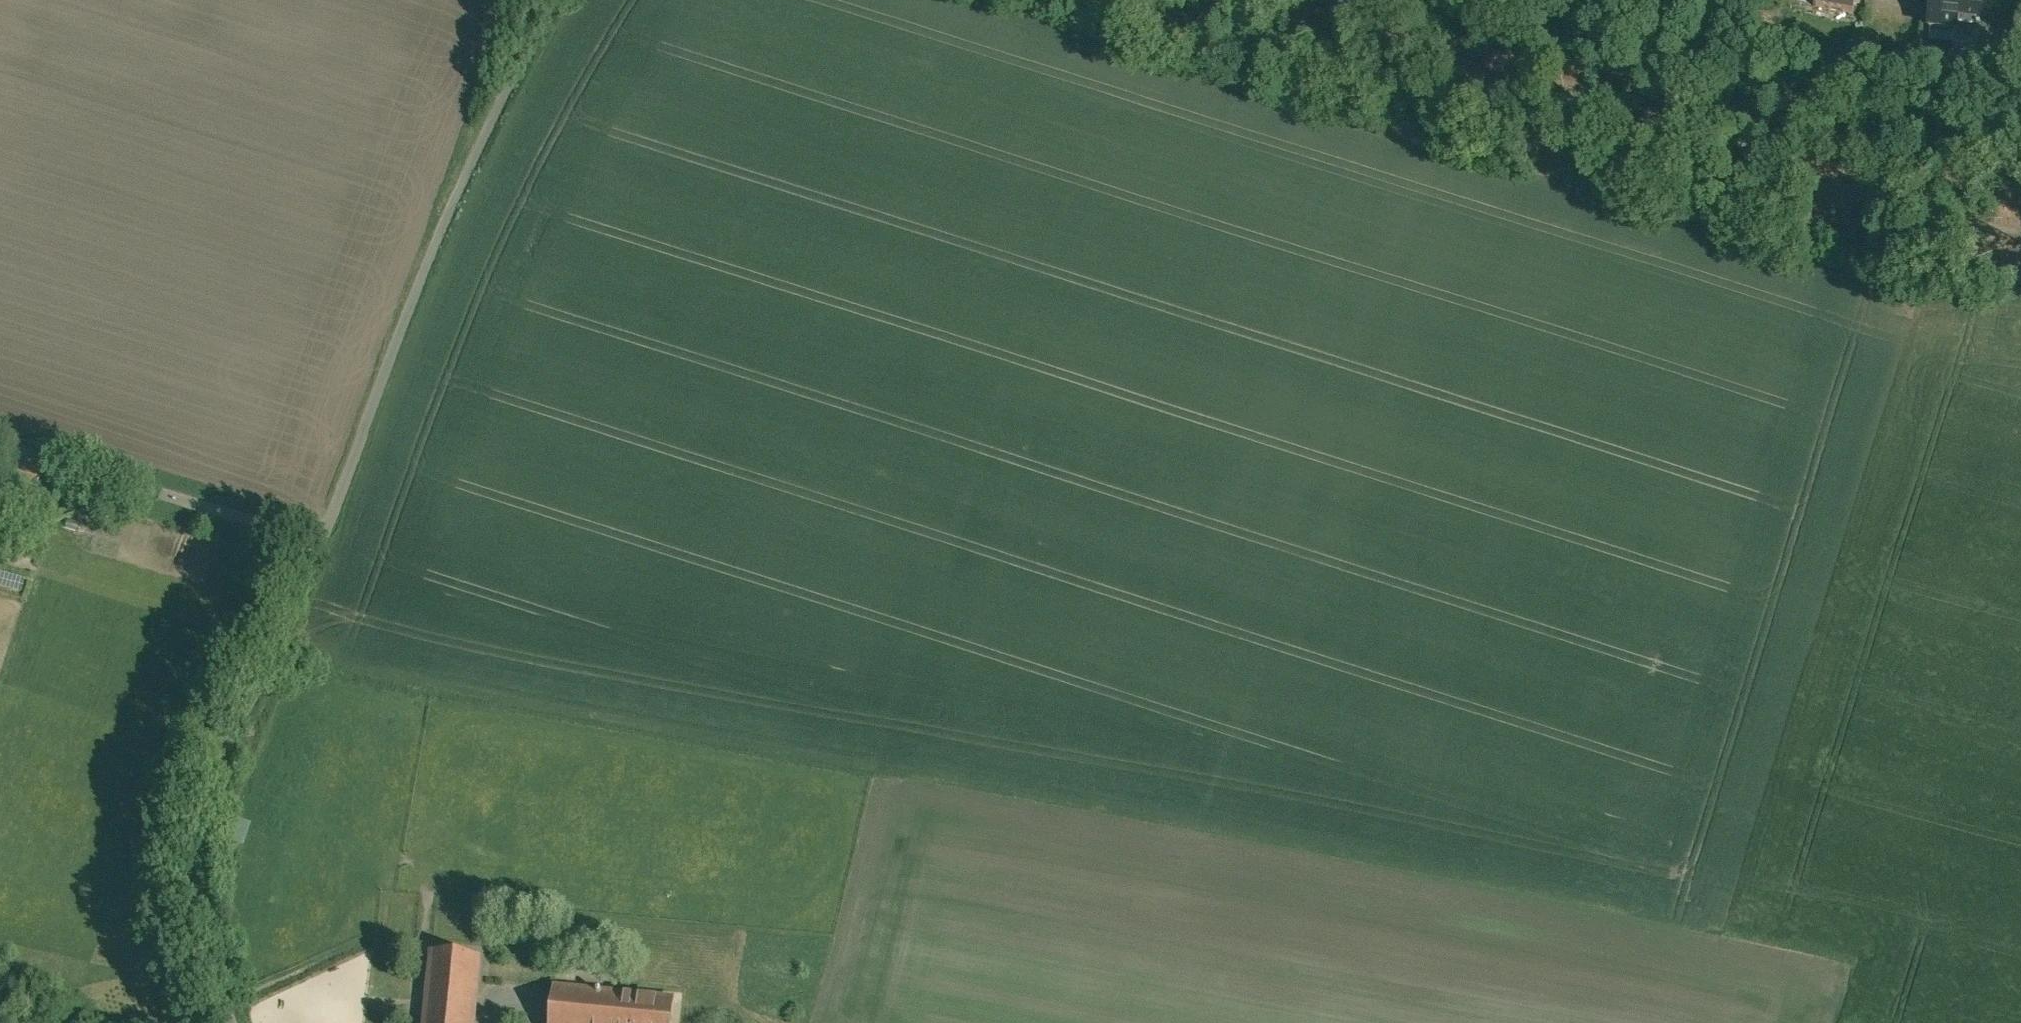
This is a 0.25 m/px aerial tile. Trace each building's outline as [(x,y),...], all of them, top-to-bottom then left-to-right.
[(1817,13),(1859,18),(1861,0),(1819,0),(1817,13)] [(1953,51),(1976,52),(1979,0),(1932,0),(1930,30),(1954,32),(1953,51)] [(32,499),(39,476),(6,467),(0,490),(32,499)] [(435,952),(483,957),(486,934),(437,929),(435,952)] [(486,957),(483,957),(435,952),(432,952),(425,1022),(479,1022),(485,969),(486,957)] [(558,986),(554,1022),(676,1022),(678,998),(558,986)]
